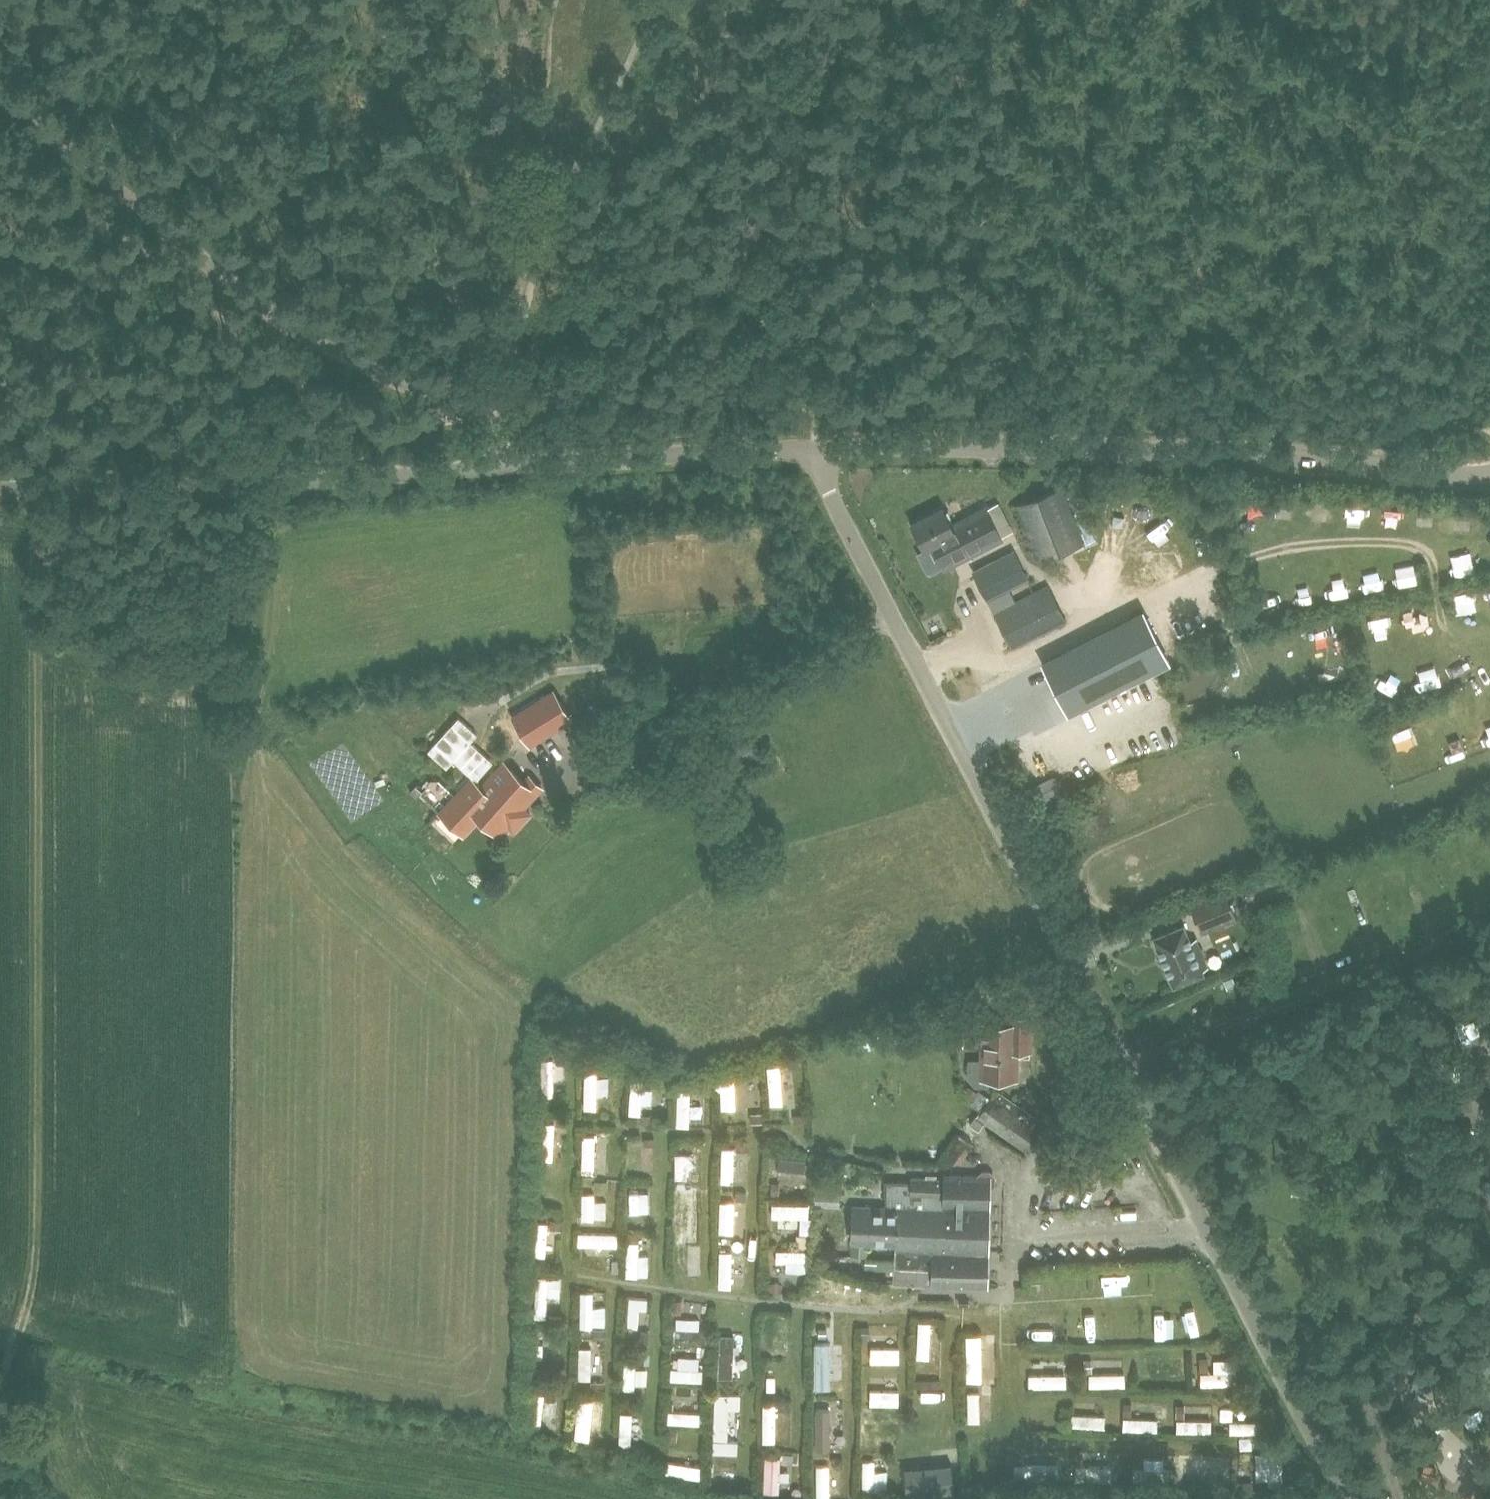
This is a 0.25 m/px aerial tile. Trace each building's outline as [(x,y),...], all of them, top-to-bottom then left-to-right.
[(1083,544),(1062,487),(1017,504),(1038,561),(1083,544)] [(1172,502),(1170,515),(1185,517),(1187,504),(1172,502)] [(952,525),(943,507),(913,522),(926,548),(934,544),(934,543),(956,532),(952,525)] [(959,559),(967,556),(1002,537),(987,507),(952,525),(956,532),(934,543),(934,544),(943,561),(956,554),(959,559)] [(1028,578),(1014,549),(974,569),(988,598),(1028,578)] [(1065,620),(1048,586),(995,612),(1011,646),(1065,620)] [(1161,647),(1143,611),(1053,656),(1071,692),(1161,647)] [(554,689),(511,715),(530,746),(573,720),(554,689)] [(477,733),(458,717),(428,751),(447,767),(454,760),(474,777),(473,779),(479,785),(480,777),(493,761),(470,741),(477,733)] [(525,806),(538,791),(504,761),(481,787),(479,785),(473,779),(472,778),(464,787),(441,813),(465,835),(481,817),(501,835),(510,824),(516,830),(532,812),(525,806)] [(414,786),(408,792),(415,798),(420,792),(414,786)] [(1236,919),(1226,895),(1192,909),(1199,928),(1219,921),(1221,925),(1236,919)] [(1191,941),(1183,924),(1153,936),(1173,985),(1204,973),(1202,968),(1207,966),(1196,939),(1191,941)] [(1010,1023),(1000,1023),(999,1077),(1016,1077),(1017,1055),(1030,1055),(1031,1015),(1030,1015),(1030,1007),(1027,1004),(1011,1004),(1010,1023)] [(1444,1004),(1434,1009),(1439,1019),(1449,1015),(1444,1004)] [(988,1077),(999,1077),(1000,1023),(983,1023),(983,1024),(965,1024),(965,1042),(983,1042),(982,1059),(969,1059),(969,1077),(976,1084),(988,1084),(988,1077)] [(894,1041),(900,1060),(910,1057),(904,1038),(894,1041)] [(555,1063),(542,1064),(543,1101),(557,1101),(555,1063)] [(784,1067),(770,1068),(772,1107),(786,1106),(784,1067)] [(586,1075),(585,1113),(599,1114),(600,1076),(586,1075)] [(738,1079),(721,1080),(723,1111),(740,1110),(738,1079)] [(631,1118),(645,1118),(645,1082),(632,1081),(631,1118)] [(968,1087),(964,1095),(972,1100),(977,1092),(968,1087)] [(693,1129),(694,1093),(680,1092),(679,1128),(693,1129)] [(1027,1153),(1043,1130),(993,1095),(977,1117),(1027,1153)] [(979,1130),(984,1122),(976,1116),(970,1124),(979,1130)] [(565,1154),(566,1128),(542,1127),(541,1153),(565,1154)] [(957,1135),(943,1157),(953,1164),(957,1166),(972,1144),(968,1142),(957,1135)] [(583,1139),(583,1173),(597,1172),(597,1139),(583,1139)] [(739,1153),(754,1154),(754,1141),(740,1141),(739,1153)] [(645,1174),(645,1148),(630,1148),(630,1174),(645,1174)] [(722,1149),(722,1185),(737,1185),(737,1149),(722,1149)] [(677,1155),(678,1180),(704,1179),(703,1154),(677,1155)] [(552,1208),(552,1173),(539,1173),(539,1207),(552,1208)] [(911,1193),(939,1194),(940,1178),(912,1177),(911,1187),(911,1193)] [(642,1227),(642,1192),(628,1192),(628,1227),(642,1227)] [(583,1197),(583,1223),(596,1223),(596,1197),(583,1197)] [(692,1238),(690,1200),(676,1201),(678,1239),(692,1238)] [(721,1203),(721,1235),(736,1235),(737,1203),(721,1203)] [(773,1205),(773,1223),(813,1223),(813,1205),(773,1205)] [(536,1257),(562,1256),(561,1225),(535,1226),(536,1257)] [(813,1247),(812,1235),(799,1236),(800,1248),(813,1247)] [(628,1279),(642,1280),(642,1273),(654,1273),(655,1249),(642,1249),(642,1244),(628,1244),(628,1279)] [(608,1267),(608,1246),(581,1245),(581,1266),(608,1267)] [(778,1263),(812,1264),(812,1251),(779,1251),(778,1263)] [(735,1254),(722,1254),(721,1290),(735,1290),(735,1254)] [(677,1257),(677,1283),(691,1283),(691,1257),(677,1257)] [(931,1288),(991,1288),(990,1260),(931,1260),(931,1288)] [(1145,1269),(1100,1269),(1100,1288),(1145,1288),(1145,1269)] [(1082,1274),(1045,1276),(1046,1290),(1083,1287),(1082,1274)] [(550,1321),(550,1304),(564,1304),(564,1278),(537,1277),(536,1320),(550,1321)] [(598,1331),(595,1293),(580,1294),(583,1332),(598,1331)] [(599,1314),(608,1314),(608,1294),(599,1294),(599,1314)] [(628,1299),(628,1328),(642,1328),(642,1314),(651,1314),(651,1299),(628,1299)] [(690,1333),(690,1303),(677,1303),(677,1333),(690,1333)] [(726,1304),(726,1321),(744,1322),(745,1305),(726,1304)] [(767,1315),(767,1353),(779,1353),(780,1315),(767,1315)] [(1030,1315),(1030,1332),(1050,1332),(1050,1315),(1030,1315)] [(1052,1340),(1063,1339),(1061,1320),(1051,1321),(1052,1340)] [(935,1360),(936,1322),(920,1322),(920,1360),(935,1360)] [(781,1346),(792,1346),(791,1323),(780,1324),(781,1346)] [(881,1357),(881,1325),(867,1325),(867,1357),(881,1357)] [(1084,1332),(1084,1342),(1101,1342),(1101,1332),(1084,1332)] [(550,1346),(563,1346),(564,1333),(550,1333),(550,1346)] [(723,1344),(744,1344),(745,1333),(723,1333),(723,1344)] [(969,1339),(971,1371),(985,1371),(983,1338),(969,1339)] [(681,1354),(703,1355),(703,1345),(682,1344),(681,1354)] [(607,1352),(584,1352),(584,1373),(607,1374),(607,1352)] [(722,1375),(742,1374),(741,1357),(721,1358),(722,1375)] [(626,1358),(626,1391),(639,1391),(640,1358),(626,1358)] [(1409,1360),(1404,1368),(1413,1373),(1417,1365),(1409,1360)] [(706,1383),(707,1369),(673,1369),(673,1382),(706,1383)] [(1204,1372),(1205,1385),(1239,1383),(1238,1371),(1204,1372)] [(1153,1372),(1152,1385),(1186,1385),(1186,1372),(1153,1372)] [(1093,1374),(1093,1387),(1128,1386),(1128,1373),(1093,1374)] [(1032,1376),(1032,1389),(1071,1388),(1071,1374),(1032,1376)] [(919,1416),(934,1416),(935,1388),(920,1388),(919,1416)] [(745,1426),(743,1393),(716,1394),(719,1454),(742,1453),(742,1439),(733,1439),(732,1426),(745,1426)] [(982,1393),(970,1393),(972,1424),(983,1423),(982,1393)] [(546,1425),(546,1396),(535,1395),(534,1425),(546,1425)] [(599,1440),(599,1401),(580,1401),(580,1440),(599,1440)] [(766,1443),(780,1443),(780,1404),(766,1404),(766,1443)] [(880,1437),(879,1410),(865,1410),(866,1437),(880,1437)] [(704,1425),(704,1411),(670,1411),(670,1424),(704,1425)] [(817,1411),(817,1444),(831,1444),(832,1411),(817,1411)] [(635,1443),(636,1413),(624,1413),(624,1443),(635,1443)] [(1032,1414),(1031,1428),(1061,1428),(1061,1415),(1032,1414)] [(1074,1414),(1074,1426),(1108,1427),(1108,1415),(1074,1414)] [(1162,1430),(1162,1418),(1127,1418),(1127,1430),(1162,1430)] [(1215,1431),(1214,1419),(1180,1420),(1180,1432),(1215,1431)] [(1263,1432),(1263,1420),(1236,1420),(1235,1432),(1263,1432)] [(974,1476),(986,1476),(983,1442),(971,1443),(974,1476)] [(866,1461),(865,1493),(877,1493),(877,1461),(866,1461)] [(952,1464),(904,1468),(906,1498),(955,1498),(952,1464)] [(834,1466),(819,1465),(819,1498),(833,1498),(834,1466)] [(1019,1479),(1032,1478),(1031,1466),(1018,1467),(1019,1479)] [(1156,1470),(1157,1481),(1173,1480),(1173,1469),(1156,1470)]
